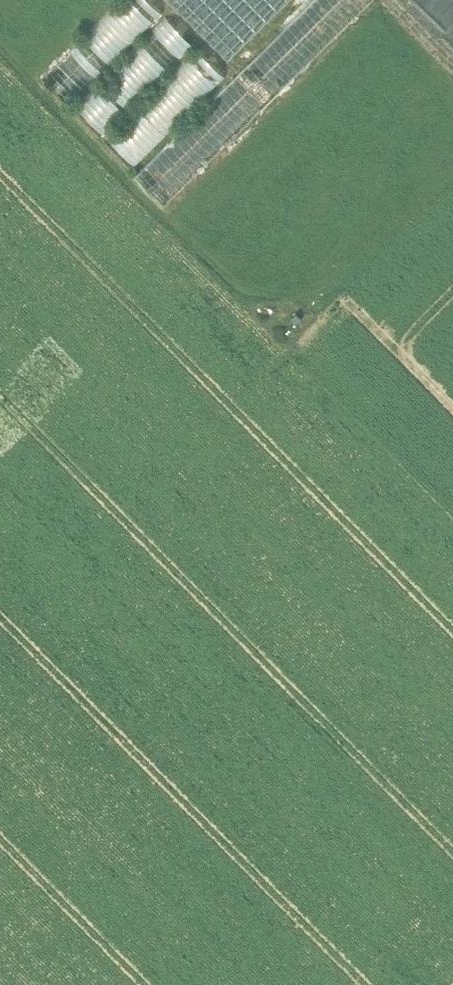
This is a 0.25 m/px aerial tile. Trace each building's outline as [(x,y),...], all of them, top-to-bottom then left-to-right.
[(135,176),(164,206),(371,0),(312,0),(135,176)] [(228,58),(286,0),(170,0),(228,58)] [(167,16),(152,33),(179,57),(194,41),(167,16)]
